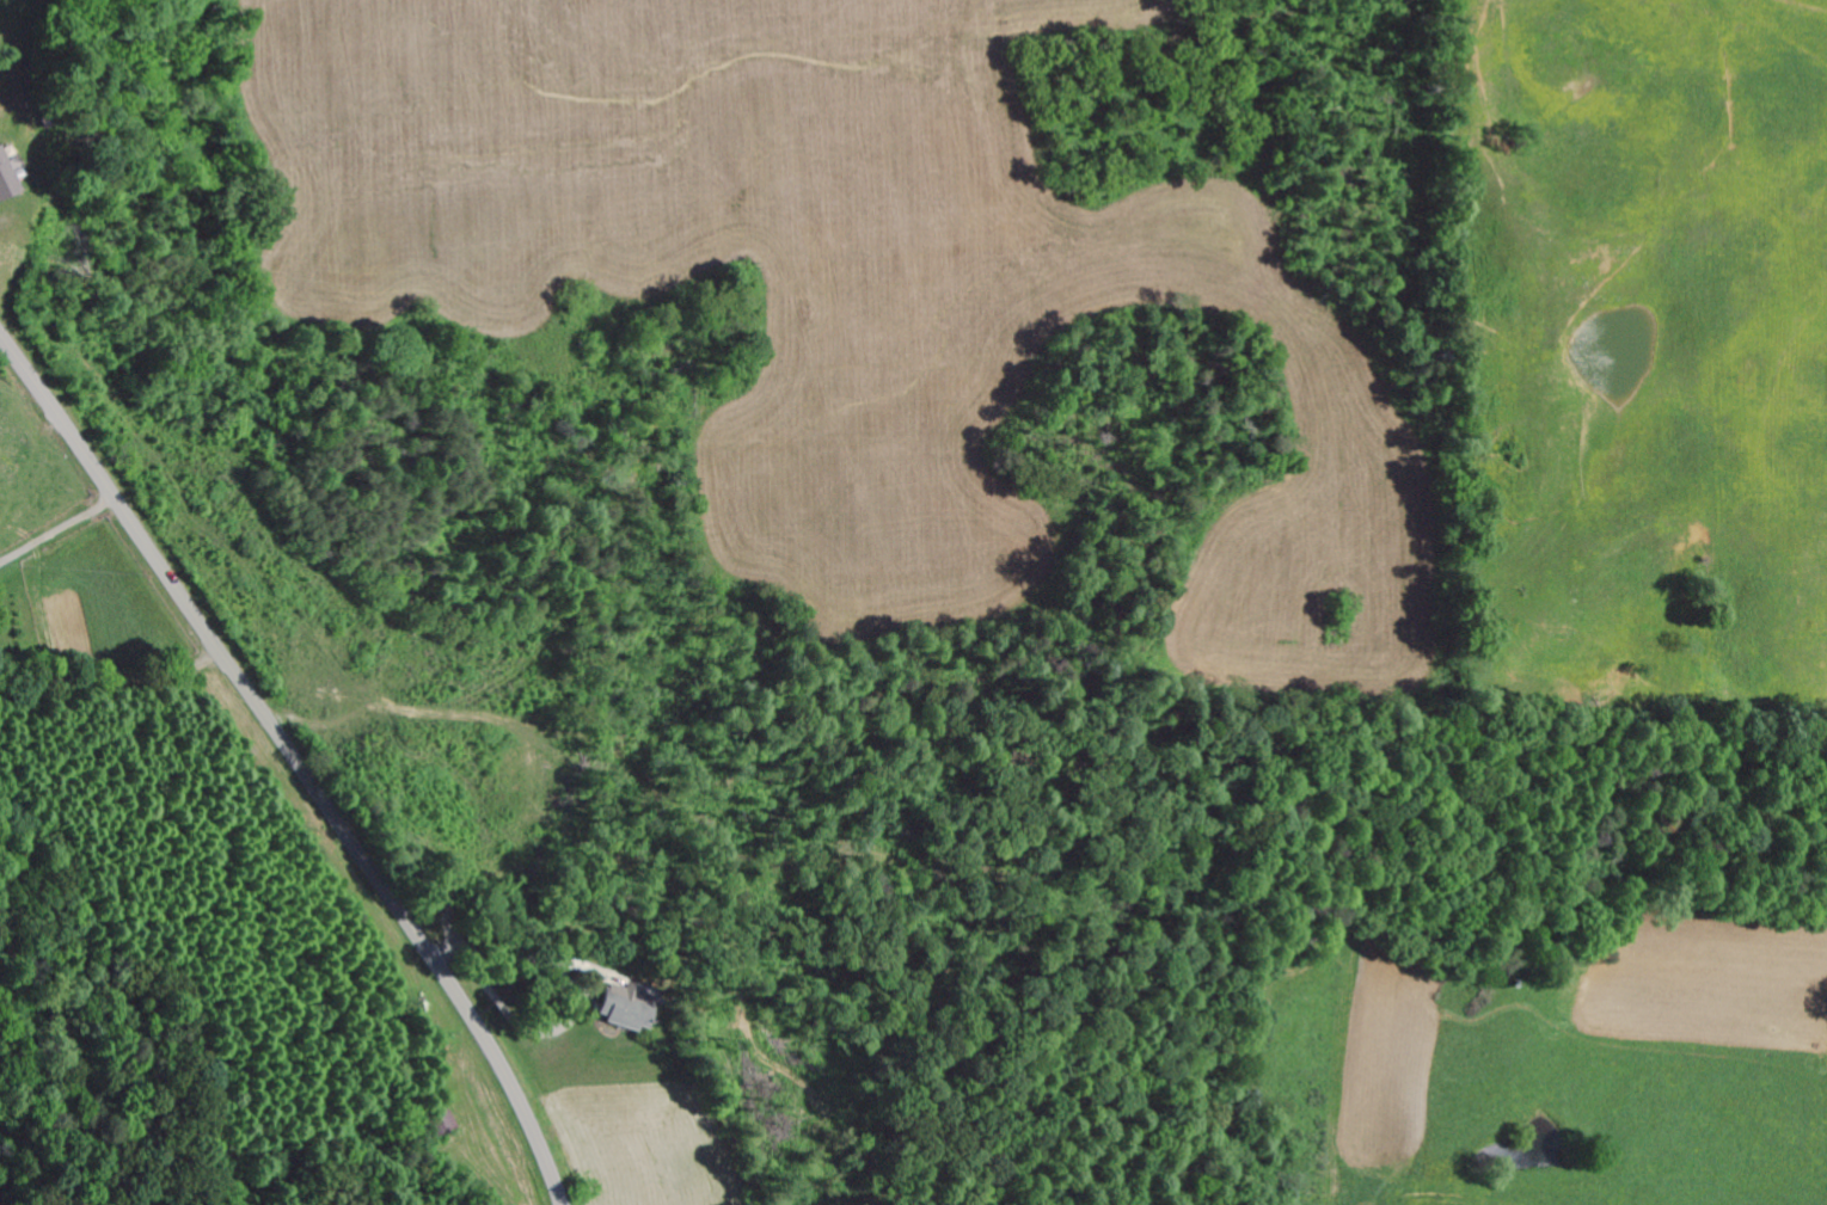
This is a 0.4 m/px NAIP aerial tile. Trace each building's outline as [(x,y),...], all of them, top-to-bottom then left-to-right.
[(13,194),(0,168),(0,200),(13,194)] [(640,1036),(651,1001),(634,996),(636,990),(622,986),(621,992),(602,986),(591,1022),(640,1036)]
